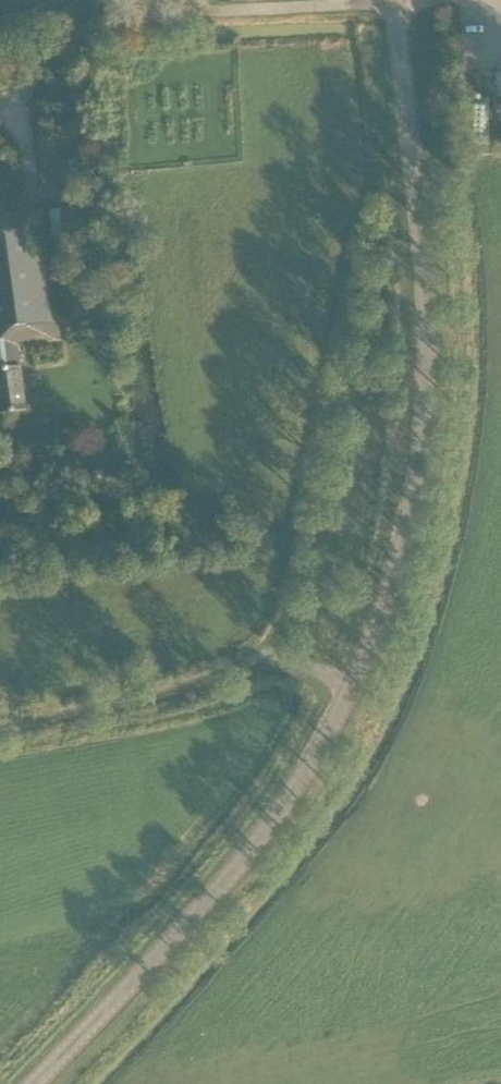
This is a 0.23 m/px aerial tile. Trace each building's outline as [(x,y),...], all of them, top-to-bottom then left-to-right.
[(50,212),(54,239),(83,235),(79,208),(50,212)] [(26,410),(18,347),(61,341),(43,211),(0,217),(0,414),(26,410)]
